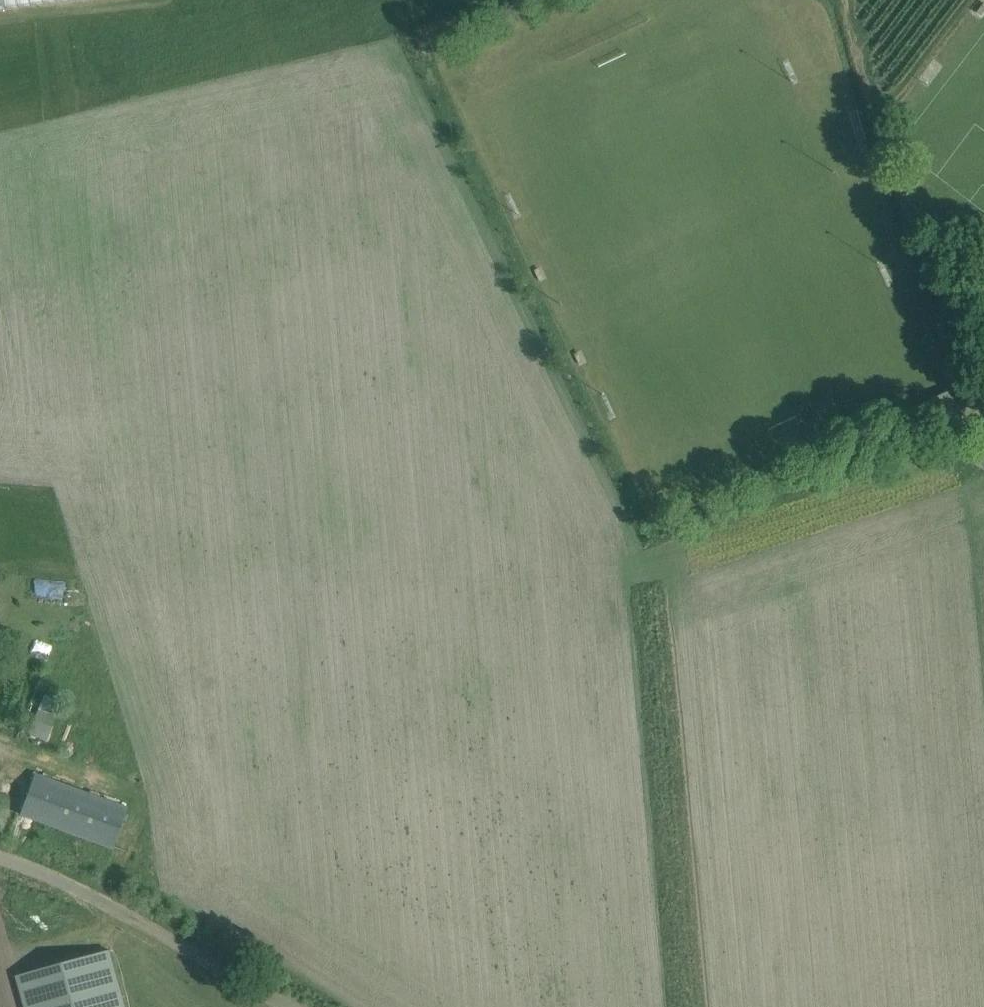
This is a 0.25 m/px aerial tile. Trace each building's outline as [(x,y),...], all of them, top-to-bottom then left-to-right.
[(73,0),(0,0),(0,10),(73,0)] [(40,693),(29,735),(48,740),(60,699),(40,693)] [(0,760),(0,806),(112,847),(127,807),(0,760)] [(17,975),(26,1006),(127,1006),(111,949),(17,975)]
